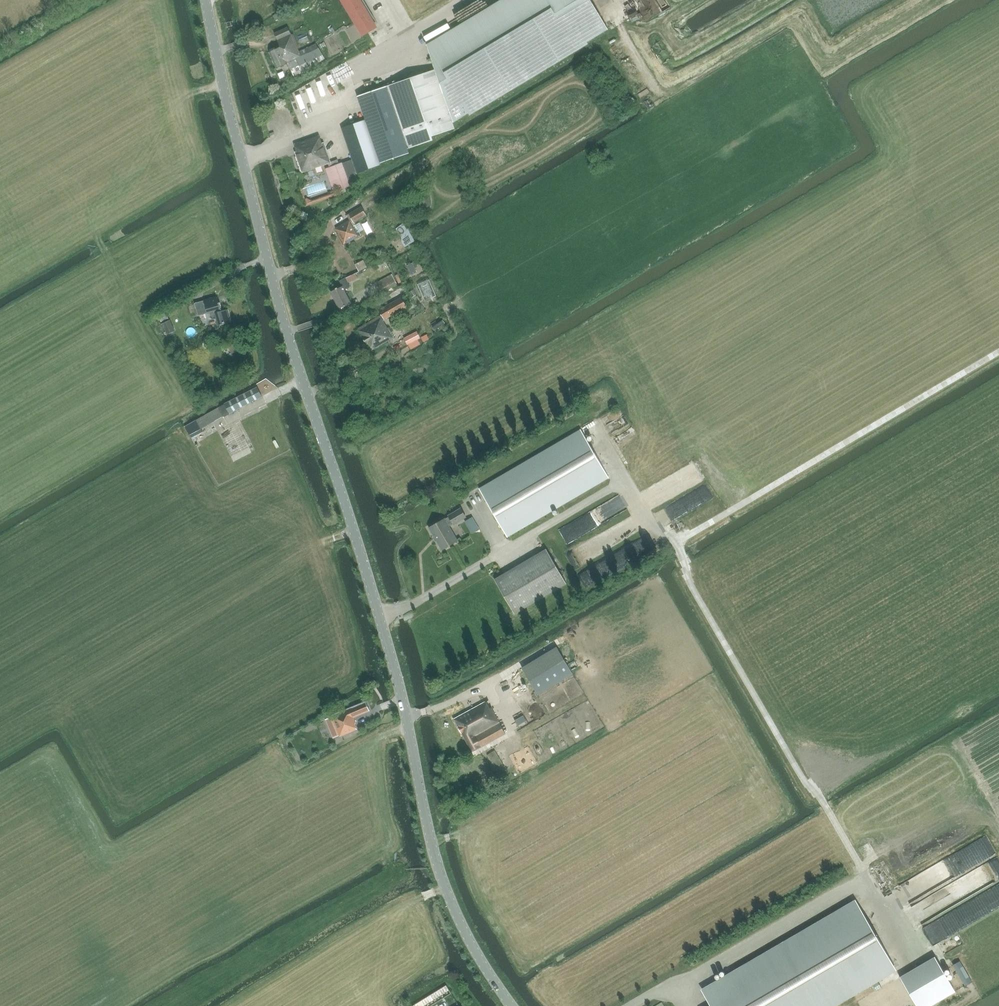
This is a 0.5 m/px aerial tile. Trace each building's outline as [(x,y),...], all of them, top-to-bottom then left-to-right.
[(363,36),(377,27),(375,25),(360,0),(342,0),(363,36)] [(435,70),(453,123),(469,114),(470,116),(588,44),(587,42),(608,30),(590,0),(501,0),(426,45),(435,70)] [(646,14),(650,12),(642,0),(636,0),(646,14)] [(299,51),(288,27),(274,33),(280,47),(269,52),(276,68),(288,64),(290,69),(291,69),(294,76),(308,70),(322,60),(320,56),(323,54),(316,43),(299,51)] [(616,70),(625,67),(622,59),(613,62),(616,70)] [(455,129),(453,123),(435,70),(387,86),(408,149),(433,140),(432,136),(455,129)] [(308,93),(329,89),(328,81),(307,86),(308,93)] [(409,153),(408,149),(387,86),(357,96),(365,120),(342,128),(352,159),(325,168),(334,192),(360,183),(357,173),(380,165),(380,163),(409,153)] [(294,93),(286,95),(289,109),(309,104),(307,97),(296,100),(294,93)] [(313,101),(320,98),(318,93),(311,96),(313,101)] [(305,106),(291,112),(294,119),(308,113),(305,106)] [(302,172),(331,162),(324,143),(322,144),(319,135),(294,143),(296,151),(295,151),(302,172)] [(353,218),(355,223),(367,216),(361,207),(349,214),(347,215),(350,220),(353,218)] [(361,234),(355,223),(353,218),(350,220),(335,228),(344,244),(361,234)] [(401,241),(405,247),(415,241),(413,238),(413,237),(412,236),(411,234),(410,232),(409,231),(410,230),(409,228),(407,229),(403,223),(396,229),(402,236),(400,237),(401,239),(402,241),(401,241)] [(420,270),(416,261),(404,266),(409,275),(420,270)] [(346,276),(348,281),(358,277),(356,272),(346,276)] [(376,283),(381,293),(397,284),(392,274),(376,283)] [(346,277),(340,280),(342,286),(331,292),(340,309),(352,303),(345,289),(350,286),(346,277)] [(418,284),(425,300),(436,296),(429,279),(418,284)] [(393,300),(409,291),(406,285),(389,295),(390,295),(389,296),(391,300),(392,299),(393,300)] [(220,308),(217,296),(202,300),(203,301),(195,303),(198,315),(207,312),(208,313),(209,313),(211,318),(214,319),(217,318),(219,325),(232,321),(228,309),(223,310),(222,308),(220,308)] [(383,320),(407,306),(402,297),(379,310),(382,316),(363,326),(358,329),(370,351),(392,338),(388,332),(390,331),(383,320)] [(230,412),(262,396),(257,387),(225,403),(230,412)] [(200,427),(212,421),(207,412),(195,418),(200,427)] [(622,416),(606,425),(609,430),(625,421),(622,416)] [(581,429),(479,488),(507,537),(609,478),(581,429)] [(712,499),(706,487),(663,507),(668,519),(712,499)] [(445,519),(429,528),(442,549),(457,540),(449,526),(453,524),(454,524),(466,517),(461,508),(449,515),(449,517),(445,519)] [(565,540),(607,520),(601,508),(559,527),(565,540)] [(471,531),(478,528),(472,516),(465,519),(471,531)] [(494,579),(511,608),(515,614),(567,583),(546,549),(494,579)] [(625,551),(577,573),(584,588),(604,579),(603,577),(614,572),(611,565),(628,558),(625,551)] [(570,559),(574,567),(587,560),(583,553),(570,559)] [(574,673),(557,646),(522,667),(538,695),(574,673)] [(490,708),(484,696),(452,714),(454,718),(454,719),(472,752),(506,734),(492,706),(490,708)] [(370,710),(366,701),(331,716),(340,736),(357,729),(352,718),(370,710)] [(948,858),(936,866),(945,881),(958,874),(948,858)] [(998,903),(998,881),(956,903),(964,920),(998,903)] [(703,991),(711,1005),(710,1005),(830,1005),(895,968),(856,902),(703,991)] [(940,942),(943,950),(963,942),(959,934),(940,942)] [(900,977),(917,1005),(930,1005),(955,991),(935,957),(900,977)] [(413,1005),(431,1005),(452,993),(447,985),(412,1005),(413,1005)]
